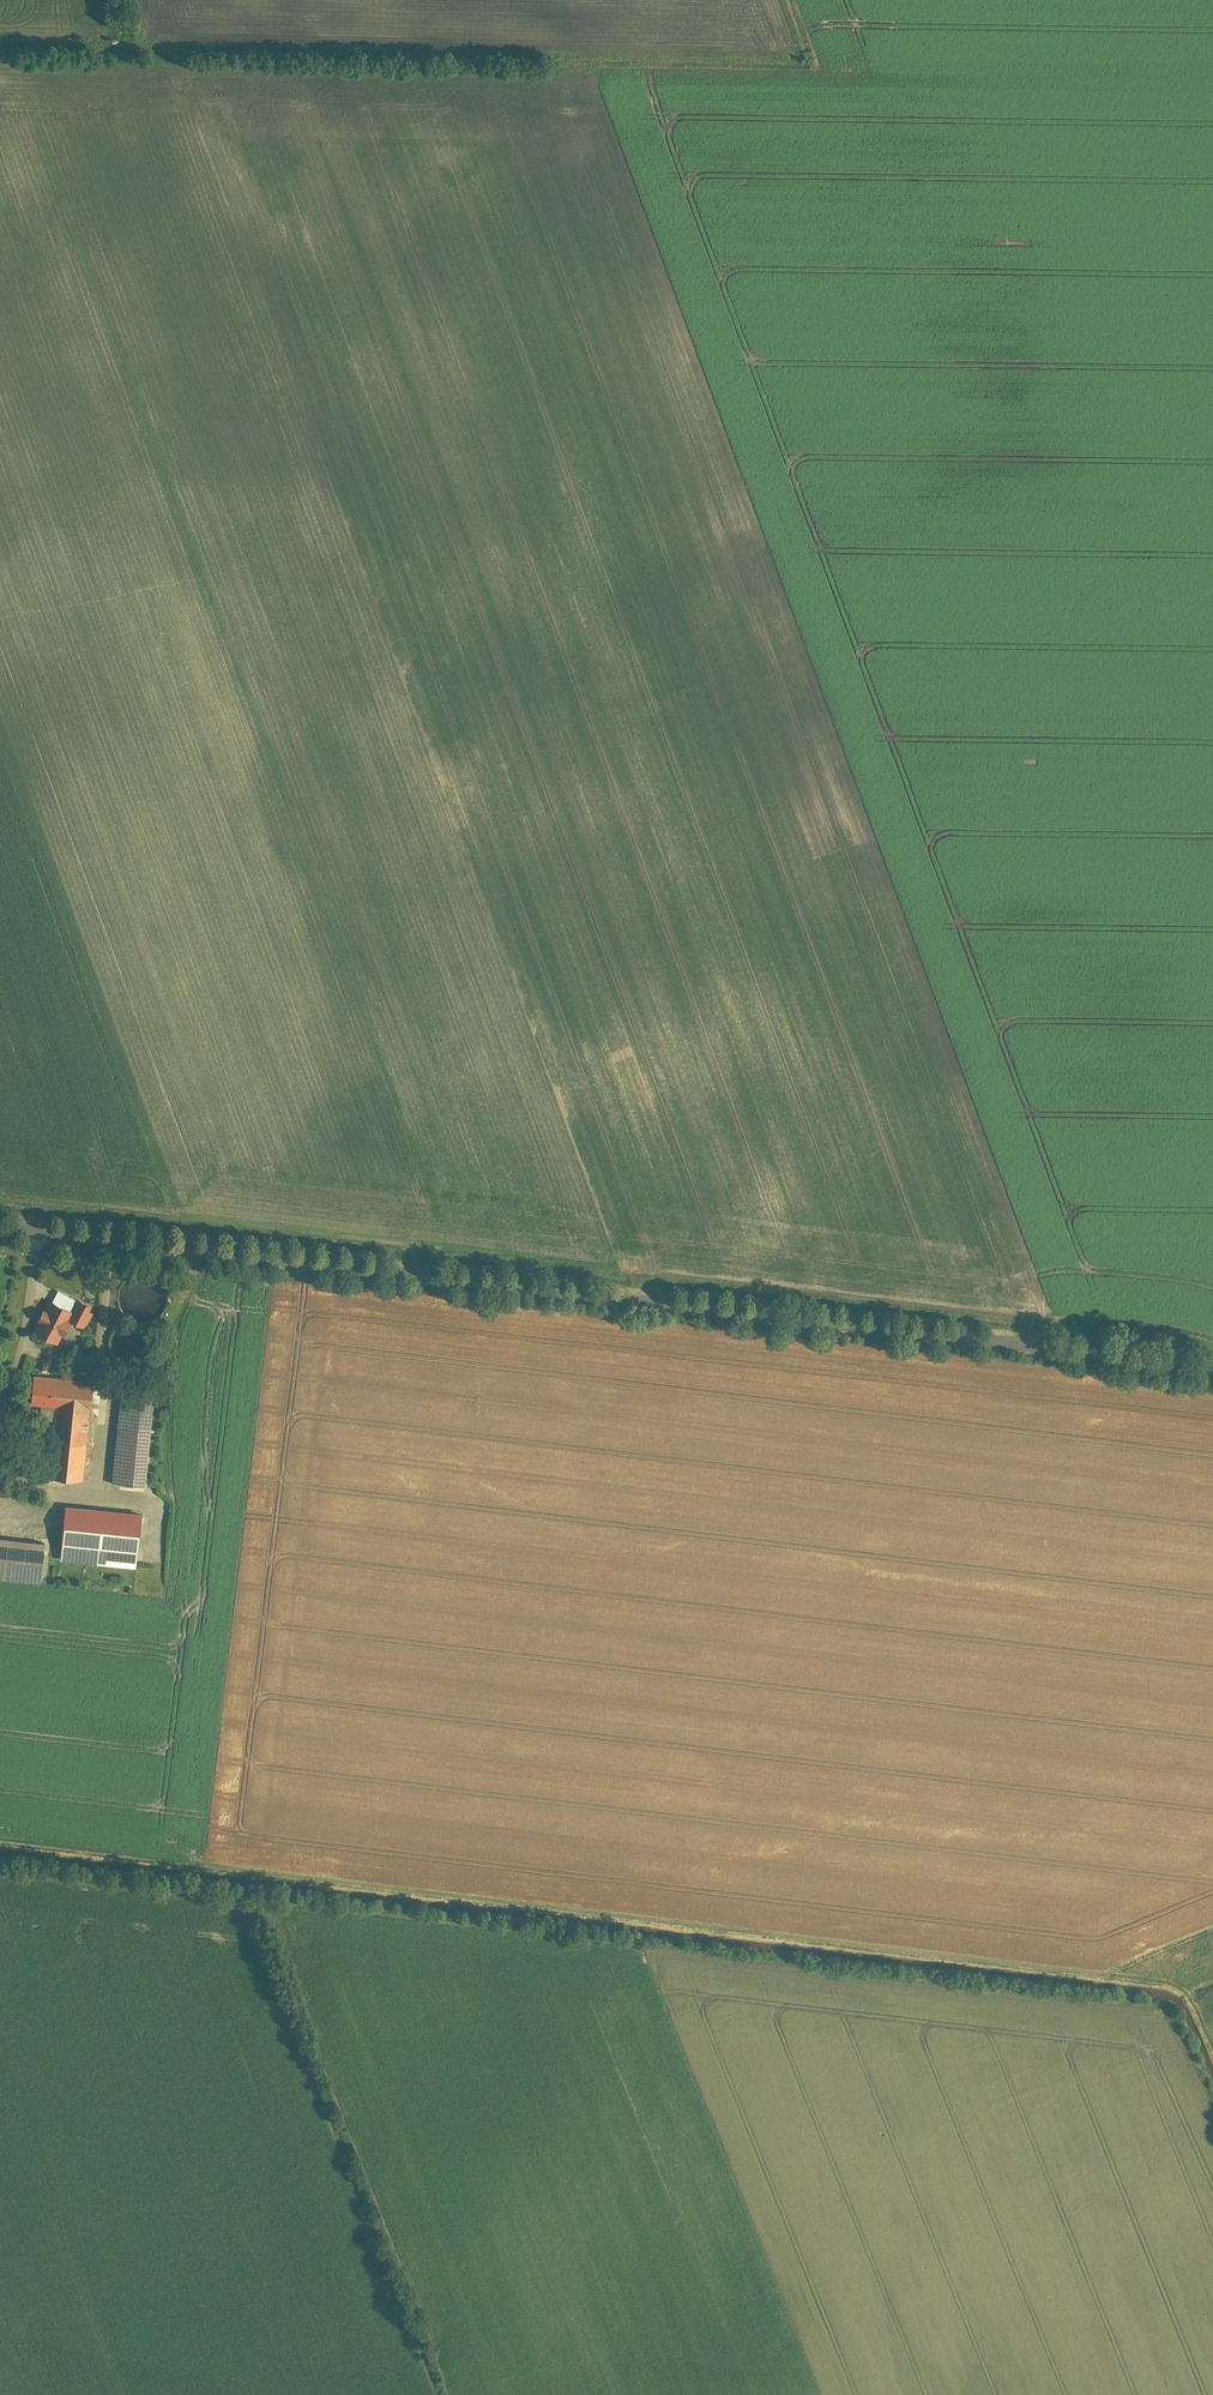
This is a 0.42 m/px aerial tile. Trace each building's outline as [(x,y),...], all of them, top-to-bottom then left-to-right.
[(135,1324),(144,1326),(152,1324),(159,1319),(165,1312),(168,1304),(168,1296),(165,1288),(160,1282),(153,1277),(145,1275),(137,1275),(129,1278),(123,1284),(119,1291),(117,1299),(118,1307),(122,1315),(128,1321),(135,1324)] [(56,1301),(72,1306),(75,1296),(60,1291),(56,1301)] [(48,1298),(30,1329),(59,1346),(73,1320),(85,1327),(96,1308),(79,1298),(71,1311),(48,1298)] [(94,1385),(34,1378),(31,1408),(55,1411),(48,1474),(83,1479),(94,1385)] [(136,1454),(144,1442),(136,1437),(128,1449),(136,1454)] [(116,1481),(137,1483),(138,1469),(126,1468),(126,1462),(117,1462),(116,1481)] [(67,1504),(61,1562),(137,1569),(143,1511),(67,1504)] [(39,1586),(45,1543),(0,1537),(0,1580),(39,1586)]
